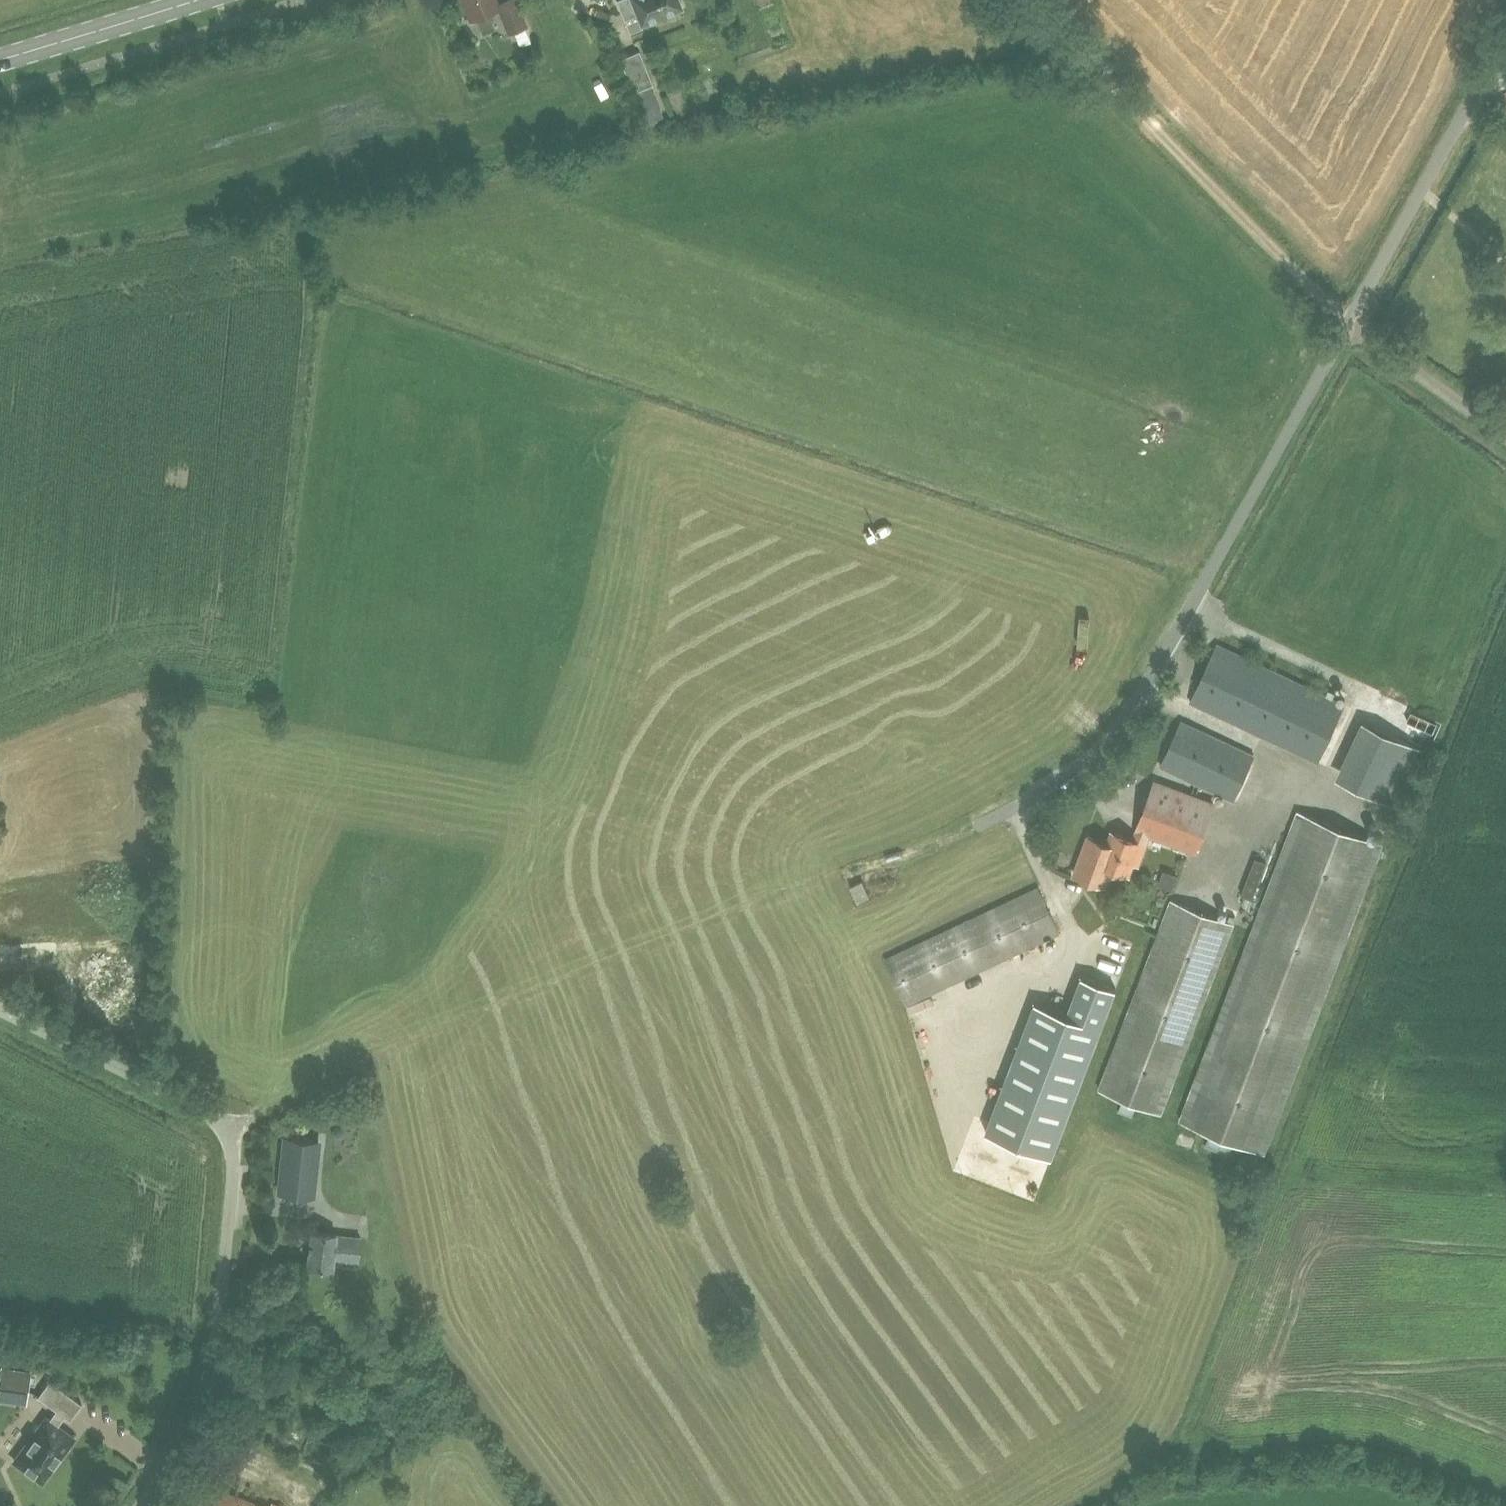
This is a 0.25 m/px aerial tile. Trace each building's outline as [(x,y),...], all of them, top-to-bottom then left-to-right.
[(519,0),(500,0),(497,1),(497,0),(465,0),(471,17),(476,15),(483,33),(495,29),(488,11),(498,7),(508,34),(514,31),(518,42),(524,45),(532,41),(529,33),(526,26),(528,25),(519,0)] [(641,23),(682,7),(679,0),(617,0),(623,13),(635,8),(641,23)] [(634,91),(654,83),(640,50),(620,58),(634,91)] [(651,123),(672,116),(662,83),(641,89),(651,123)] [(1217,644),(1190,702),(1317,761),(1344,703),(1217,644)] [(1161,765),(1233,800),(1255,753),(1182,720),(1161,765)] [(1398,805),(1406,788),(1358,765),(1350,782),(1398,805)] [(1104,883),(1106,878),(1110,867),(1130,874),(1134,862),(1139,864),(1150,834),(1196,851),(1214,803),(1155,781),(1137,829),(1138,829),(1134,839),(1112,831),(1108,842),(1088,835),(1077,865),(1075,872),(1104,883)] [(1265,1152),(1325,994),(1384,846),(1299,812),(1244,951),(1180,1119),(1211,1131),(1205,1147),(1228,1156),(1234,1140),(1265,1152)] [(1249,894),(1262,898),(1275,861),(1263,856),(1249,894)] [(858,901),(870,896),(863,881),(851,886),(858,901)] [(1038,888),(885,959),(906,1003),(1044,939),(1059,932),(1038,888)] [(1161,1112),(1226,942),(1234,924),(1172,899),(1167,911),(1163,920),(1155,942),(1099,1088),(1123,1097),(1118,1112),(1132,1117),(1137,1103),(1161,1112)] [(1035,1001),(985,1132),(1053,1157),(1117,988),(1082,974),(1067,1012),(1035,1001)] [(313,1196),(319,1142),(286,1138),(279,1192),(313,1196)] [(358,1261),(360,1238),(336,1235),(336,1234),(311,1231),(308,1265),(333,1268),(334,1258),(358,1261)] [(26,1404),(32,1371),(1,1366),(0,1374),(0,1400),(26,1404)] [(70,1420),(82,1403),(50,1380),(38,1396),(56,1409),(49,1419),(46,1417),(14,1460),(42,1481),(74,1438),(58,1425),(65,1416),(70,1420)] [(219,1489),(212,1505),(265,1505),(219,1489)]
